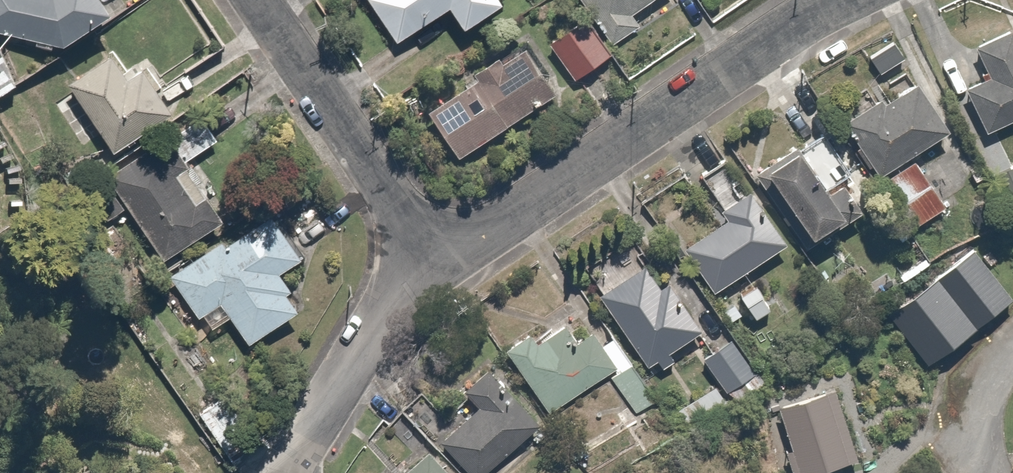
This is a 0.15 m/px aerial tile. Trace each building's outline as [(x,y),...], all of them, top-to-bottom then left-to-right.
[(68,46),(116,15),(106,0),(0,0),(0,31),(68,46)] [(502,0),(374,0),(399,42),(452,10),(466,34),(508,9),(502,0)] [(603,17),(597,21),(610,42),(674,0),(592,0),(603,17)] [(585,19),(549,42),(573,79),(609,56),(585,19)] [(982,50),(994,76),(967,88),(987,131),(1012,119),(1012,35),(982,50)] [(460,155),(555,90),(528,50),(508,64),(500,52),(475,69),(480,77),(429,111),(460,155)] [(112,56),(71,83),(114,149),(172,110),(145,70),(128,81),(112,56)] [(885,171),(947,132),(922,90),(892,108),(886,98),(852,119),(885,171)] [(829,133),(772,170),(818,241),(866,210),(849,185),(859,179),(829,133)] [(176,142),(116,180),(163,254),(223,216),(176,142)] [(919,161),(890,179),(917,223),(909,228),(928,258),(966,234),(919,161)] [(719,294),(789,245),(752,193),(723,214),(729,223),(689,251),(719,294)] [(305,259),(278,217),(230,248),(224,239),(171,273),(201,319),(208,314),(213,321),(229,311),(253,349),(306,315),(280,275),(305,259)] [(981,328),(1012,304),(1012,295),(976,247),(940,275),(981,328)] [(706,331),(658,260),(603,297),(650,368),(706,331)] [(981,328),(940,275),(890,314),(931,367),(981,328)] [(535,330),(509,347),(554,411),(614,369),(586,328),(580,332),(572,321),(543,341),(535,330)] [(733,337),(703,358),(728,394),(758,373),(733,337)] [(495,365),(464,393),(478,409),(444,439),(474,472),(490,472),(546,423),(495,365)] [(808,401),(783,410),(796,449),(787,452),(794,472),(815,472),(830,468),(808,401)] [(430,450),(404,472),(450,472),(430,450)]
